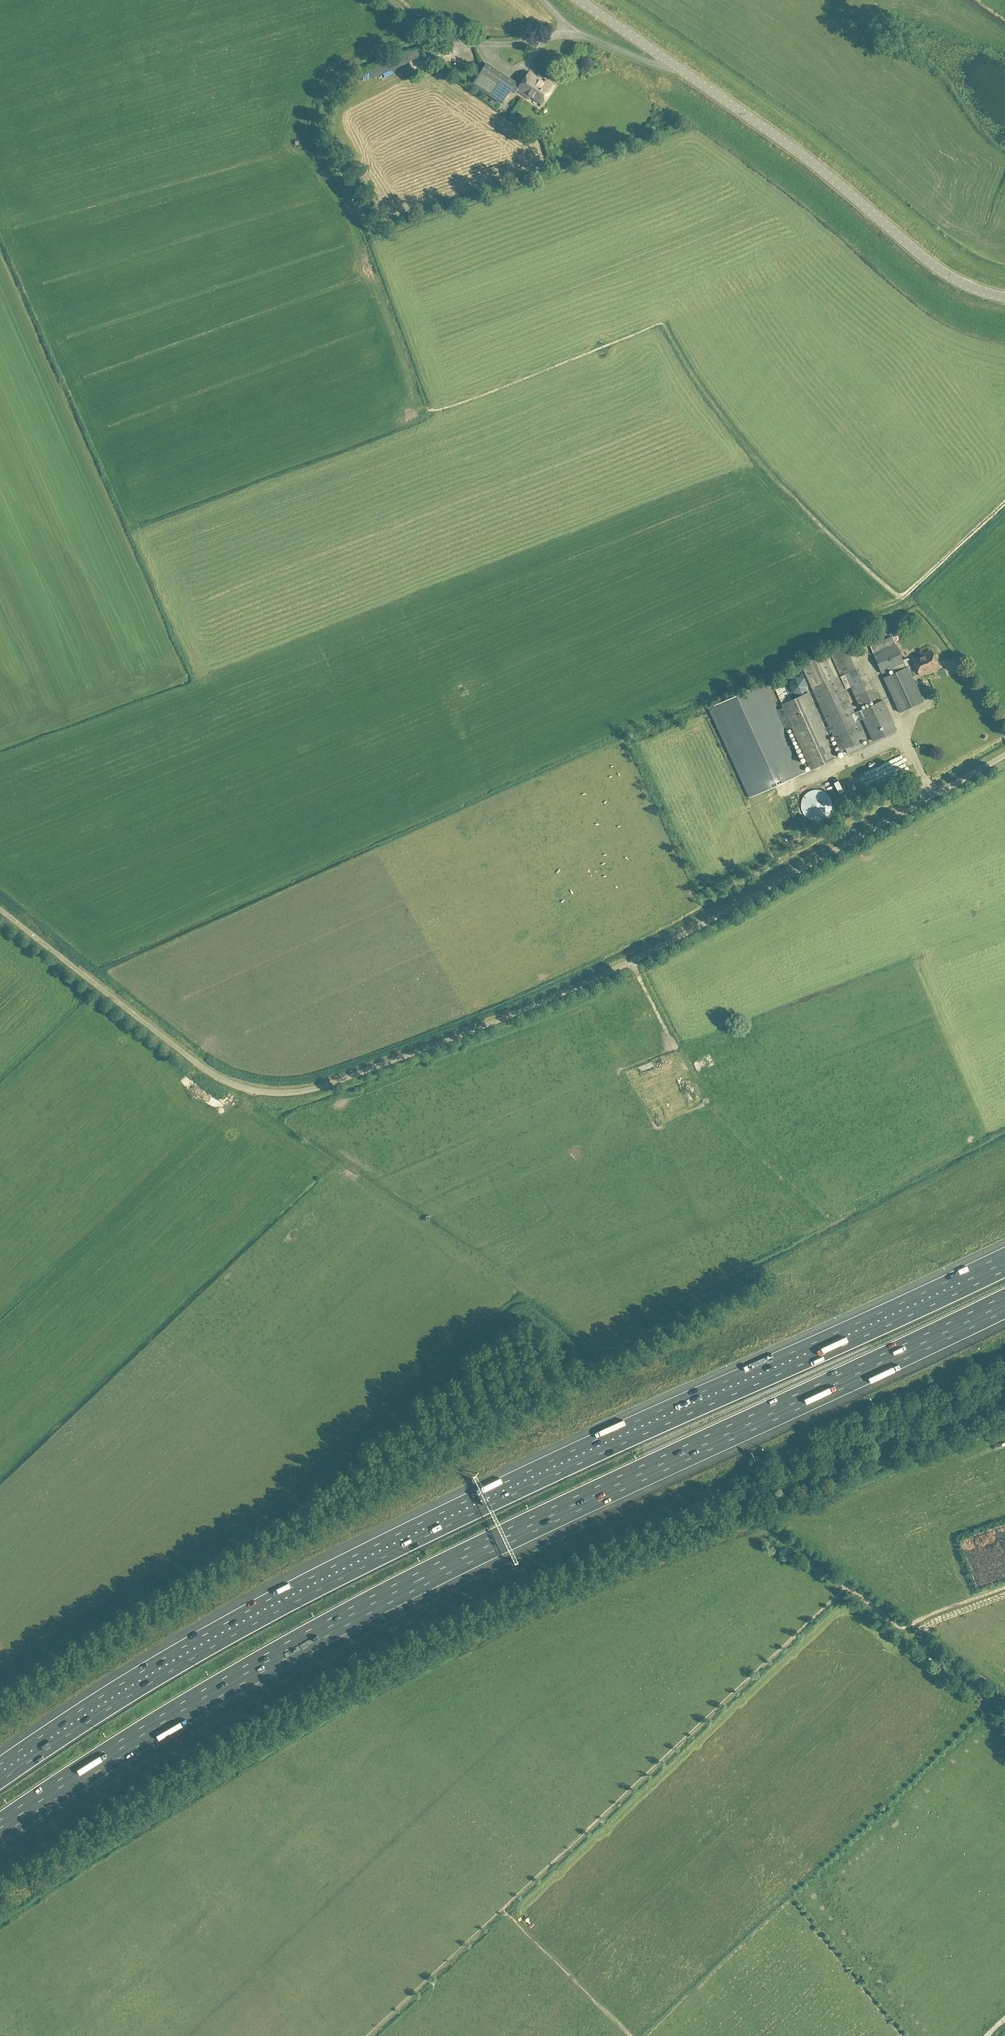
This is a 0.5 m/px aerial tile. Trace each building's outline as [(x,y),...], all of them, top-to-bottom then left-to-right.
[(472,83),(501,103),(513,87),(483,67),(472,83)] [(529,72),(517,90),(527,98),(530,95),(541,104),(553,85),(546,80),(544,82),(529,72)] [(334,153),(344,147),(338,137),(328,143),(334,153)] [(869,642),(873,652),(881,673),(892,669),(894,672),(883,677),(899,712),(923,701),(913,677),(920,674),(938,666),(931,651),(913,659),(915,664),(908,666),(907,666),(905,667),(896,643),(893,636),(880,641),(878,638),(869,642)] [(829,651),(840,675),(843,682),(847,680),(859,707),(875,699),(860,666),(849,642),(829,651)] [(800,664),(826,719),(821,721),(808,691),(780,704),(810,770),(838,757),(827,732),(830,730),(839,750),(866,738),(858,721),(862,719),(872,741),(897,730),(883,700),(861,710),(855,712),(827,652),(800,664)] [(806,692),(802,678),(789,681),(793,696),(806,692)] [(752,795),(805,771),(765,684),(712,708),(752,795)] [(832,787),(827,789),(832,801),(837,798),(832,787)] [(802,798),(801,801),(801,803),(801,806),(801,809),(802,811),(804,814),(805,816),(807,817),(810,819),(812,820),(815,820),(817,820),(820,820),(823,819),(825,818),(827,816),(829,814),(830,812),(831,809),(832,807),(832,804),(832,801),(831,799),(830,797),(828,795),(826,793),(824,791),(822,790),(819,789),(817,789),(814,789),(812,790),(809,791),(807,792),(805,794),(803,796),(802,798)] [(695,1069),(714,1063),(709,1050),(691,1057),(695,1069)] [(639,1085),(649,1103),(657,1098),(647,1081),(639,1085)] [(188,1091),(184,1096),(198,1105),(201,1100),(188,1091)] [(648,1105),(653,1118),(663,1114),(659,1102),(648,1105)]
